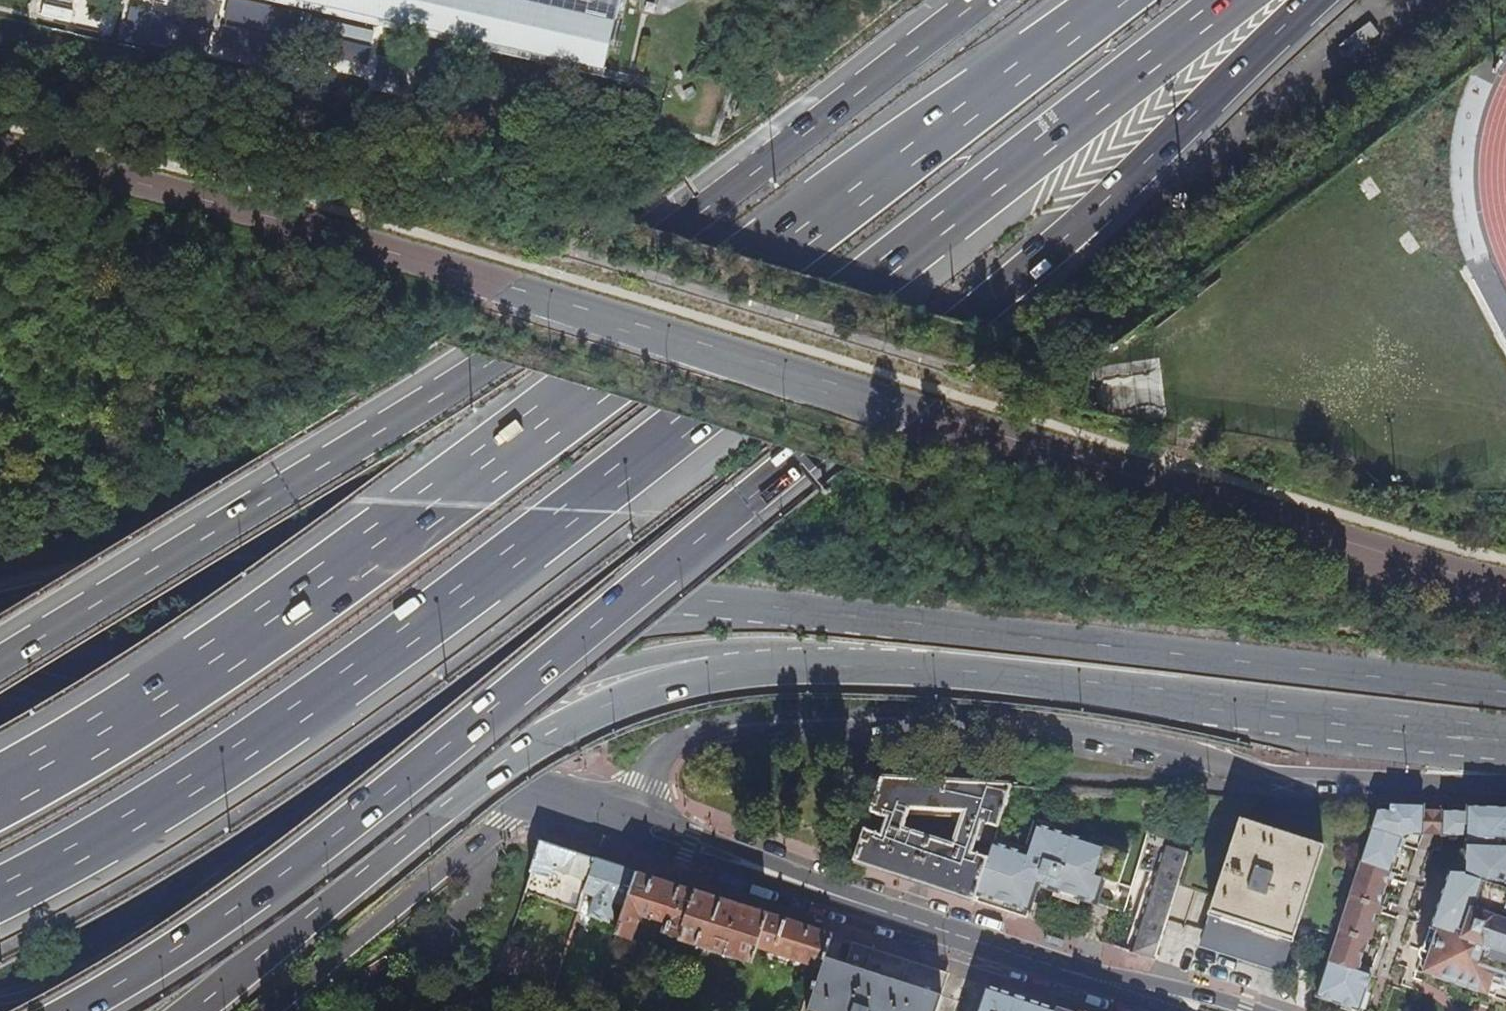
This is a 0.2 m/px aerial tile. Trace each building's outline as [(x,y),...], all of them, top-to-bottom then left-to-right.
[(626,72),(628,64),(610,59),(618,20),(529,0),(287,0),(607,70),(607,68),(626,72)] [(39,17),(68,24),(71,12),(43,5),(39,17)] [(865,832),(854,863),(877,871),(973,902),(991,846),(1010,788),(960,784),(944,783),(882,780),(868,822),(884,828),(881,837),(865,832)] [(1424,806),(1390,805),(1390,811),(1377,811),(1356,878),(1332,950),(1316,998),(1356,1010),(1359,1010),(1360,1005),(1361,1004),(1358,1003),(1361,994),(1364,995),(1368,982),(1372,970),(1365,968),(1367,959),(1364,952),(1369,939),(1376,914),(1381,915),(1383,908),(1379,907),(1387,881),(1392,882),(1394,875),(1390,873),(1399,846),(1404,848),(1406,841),(1401,839),(1404,831),(1423,832),(1424,812),(1424,806)] [(1468,808),(1468,813),(1444,812),(1443,838),(1467,839),(1465,873),(1448,873),(1442,891),(1453,895),(1450,905),(1439,902),(1415,973),(1505,1003),(1505,920),(1503,915),(1505,906),(1502,905),(1505,895),(1505,809),(1468,808)] [(1443,838),(1444,812),(1434,812),(1424,812),(1423,832),(1423,836),(1430,837),(1443,838)] [(1332,950),(1356,878),(1317,866),(1323,849),(1239,822),(1234,839),(1197,828),(1189,853),(1178,887),(1214,899),(1210,914),(1293,942),(1298,927),(1311,931),(1308,942),(1332,950)] [(973,902),(1085,939),(1113,854),(1073,841),(1033,828),(1023,856),(991,846),(973,902)] [(1125,910),(1142,916),(1164,846),(1146,840),(1143,850),(1139,862),(1125,910)] [(572,853),(541,843),(525,892),(581,911),(586,894),(598,861),(572,853)] [(1141,957),(1154,961),(1178,887),(1189,853),(1164,846),(1142,916),(1130,953),(1141,957)] [(1098,943),(1114,948),(1125,910),(1139,862),(1113,854),(1085,939),(1098,943)] [(618,868),(598,861),(586,894),(596,898),(590,918),(609,925),(616,904),(626,908),(638,874),(618,868)] [(659,881),(638,874),(626,908),(616,938),(633,943),(641,917),(666,925),(662,935),(678,940),(678,943),(751,966),(757,948),(767,916),(728,903),(659,881)] [(1440,880),(1428,877),(1421,907),(1433,909),(1440,880)] [(1442,891),(1439,902),(1450,905),(1453,895),(1442,891)] [(1288,956),(1293,942),(1210,914),(1205,929),(1288,956)] [(803,928),(767,916),(757,948),(821,970),(825,959),(832,937),(803,928)] [(1281,976),(1288,956),(1205,929),(1198,949),(1281,976)] [(821,970),(817,984),(813,983),(811,990),(815,991),(808,1010),(938,1010),(949,976),(853,945),(846,967),(825,959),(821,970)] [(507,946),(498,970),(517,977),(525,953),(507,946)] [(590,995),(596,997),(602,981),(596,978),(590,995)] [(977,1010),(1053,1010),(1054,1010),(1027,1001),(985,987),(977,1010)]
